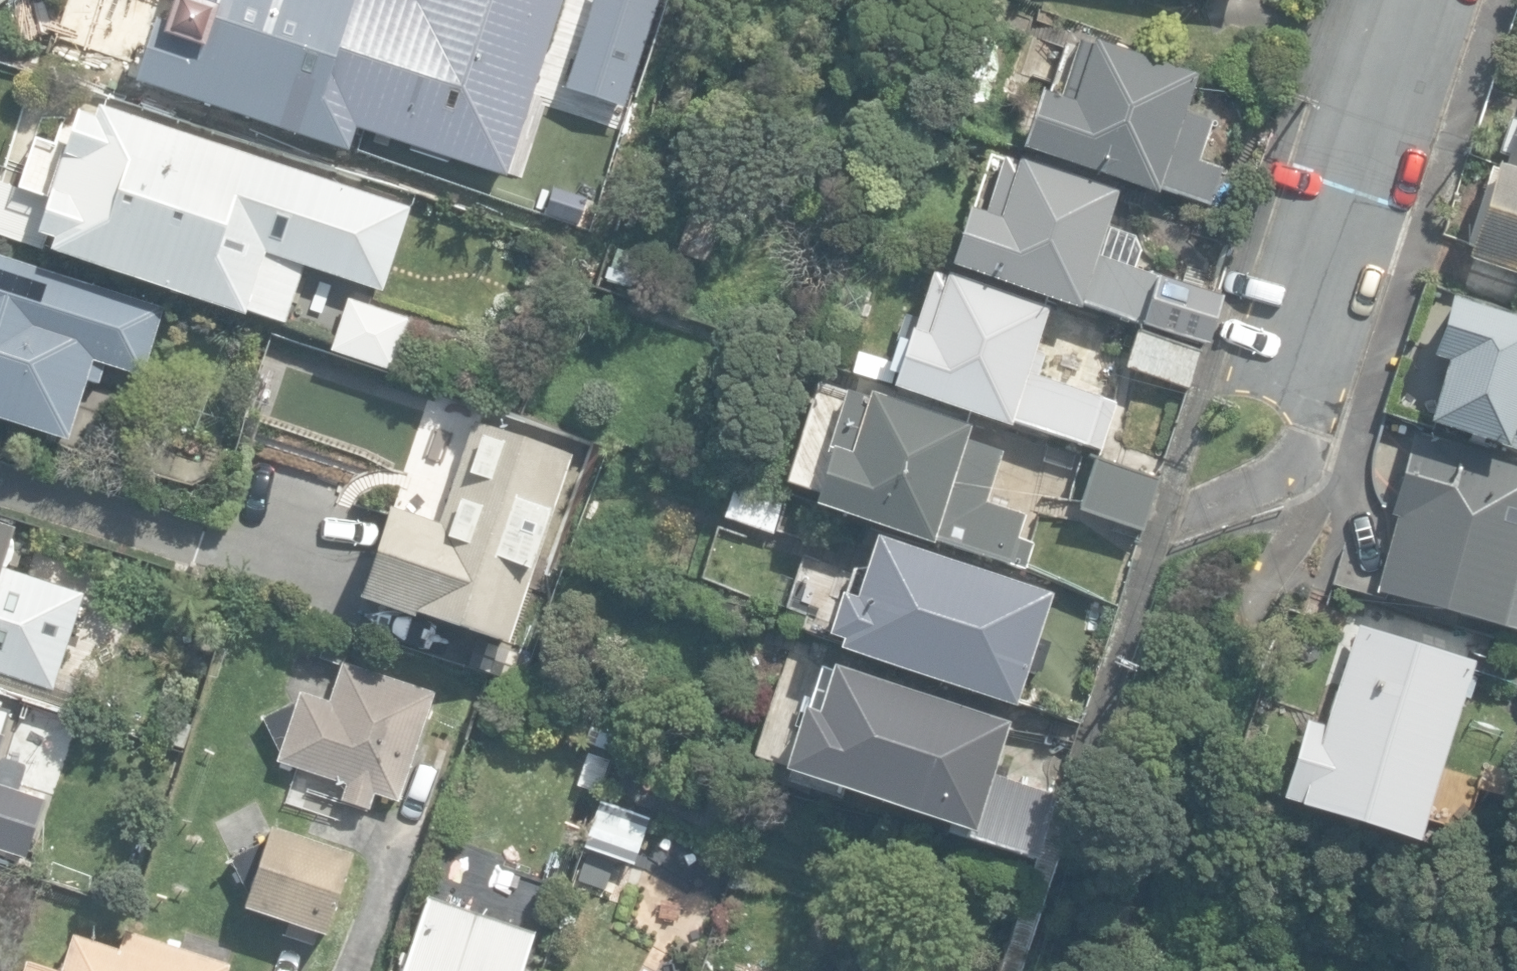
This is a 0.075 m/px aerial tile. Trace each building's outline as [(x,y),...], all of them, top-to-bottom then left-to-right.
[(506,180),(510,166),(521,169),(544,94),(534,91),(563,0),(57,0),(44,42),(138,71),(134,85),(348,152),(354,132),(506,180)] [(1025,150),(1235,213),(1244,185),(1221,177),(1223,169),(1199,161),(1212,121),(1187,114),(1200,75),(1093,41),(1091,47),(1065,39),(1052,78),(1064,82),(1059,97),(1044,92),(1025,150)] [(245,311),(284,323),(303,264),(384,291),(411,207),(99,105),(97,117),(77,111),(67,142),(44,135),(23,199),(46,206),(36,235),(53,240),(49,253),(243,316),(245,311)] [(1516,167),(1516,122),(1511,120),(1501,151),(1509,154),(1506,164),(1516,167)] [(1082,303),(1141,323),(1157,276),(1116,262),(1127,233),(1107,226),(1119,193),(1005,153),(984,214),(968,208),(949,264),(1079,309),(1082,303)] [(1516,299),(1516,171),(1498,165),(1467,259),(1475,262),(1468,283),(1516,299)] [(10,236),(27,188),(0,179),(0,233),(10,236)] [(686,199),(672,252),(720,264),(734,211),(686,199)] [(644,258),(621,250),(610,285),(633,292),(644,258)] [(68,441),(94,360),(149,378),(171,310),(0,256),(0,419),(68,441)] [(1013,419),(1101,449),(1117,403),(1039,376),(1046,356),(1035,352),(1050,308),(949,274),(946,281),(930,275),(907,343),(897,340),(886,372),(895,375),(891,386),(1010,426),(1013,419)] [(1145,324),(1210,344),(1225,295),(1160,276),(1145,324)] [(331,350),(395,371),(410,319),(348,298),(331,350)] [(1448,301),(1429,359),(1443,364),(1423,424),(1516,453),(1516,323),(1448,301)] [(1123,367),(1187,390),(1201,351),(1137,329),(1123,367)] [(868,396),(848,389),(810,500),(1020,571),(1028,548),(1013,543),(1021,518),(984,506),(1001,453),(967,441),(972,424),(870,390),(868,396)] [(361,598),(508,646),(571,455),(474,423),(441,523),(391,507),(361,598)] [(1409,437),(1387,517),(1393,519),(1372,595),(1516,635),(1516,467),(1409,437)] [(1079,509),(1142,530),(1159,479),(1097,458),(1079,509)] [(53,691),(84,595),(2,568),(16,527),(0,521),(0,673),(53,691)] [(839,648),(1015,706),(1027,667),(1042,672),(1051,643),(1038,639),(1053,594),(878,536),(857,597),(841,592),(827,633),(842,638),(839,648)] [(1281,798),(1414,843),(1474,663),(1359,624),(1325,725),(1307,719),(1281,798)] [(342,800),(373,810),(377,795),(399,802),(435,691),(342,660),(329,700),(300,690),(296,701),(263,716),(281,754),(278,762),(347,784),(342,800)] [(965,838),(1033,861),(1056,794),(993,773),(1010,721),(834,662),(818,710),(804,706),(782,769),(967,831),(965,838)] [(62,753),(74,716),(0,693),(0,733),(62,753)] [(595,708),(584,746),(607,753),(619,715),(595,708)] [(601,793),(584,849),(632,864),(650,808),(601,793)] [(284,935),(313,945),(318,932),(327,935),(355,855),(273,826),(268,839),(233,859),(249,890),(244,904),(289,920),(284,935)] [(536,928),(428,892),(402,970),(521,970),(536,928)] [(230,964),(123,930),(117,947),(74,933),(62,970),(228,970),(230,964)] [(25,960),(22,970),(60,970),(25,960)]
